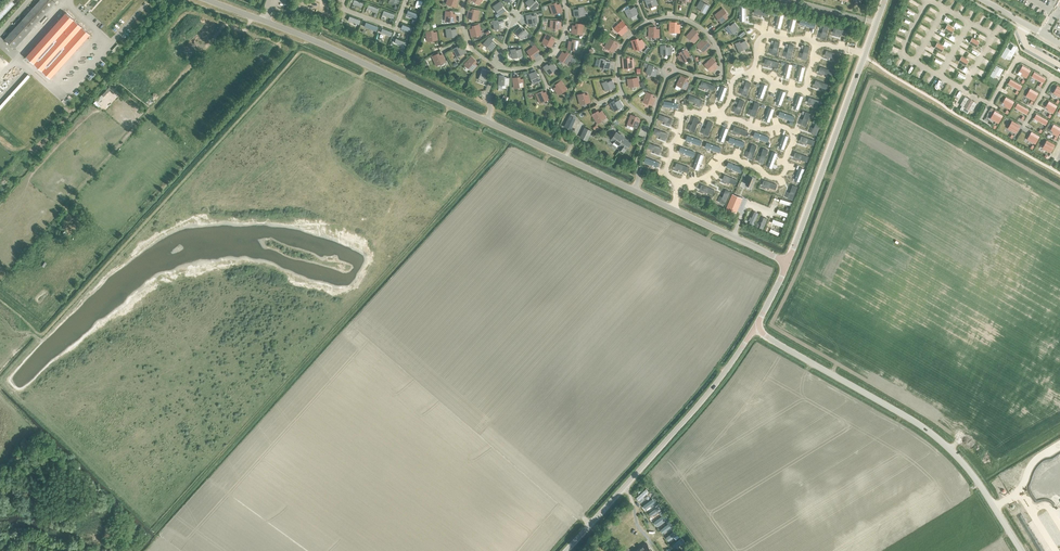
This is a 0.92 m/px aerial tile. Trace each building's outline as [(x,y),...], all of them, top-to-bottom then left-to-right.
[(32,29),(55,2),(52,0),(40,0),(22,20),(32,29)] [(535,2),(533,0),(528,0),(525,3),(532,10),(539,4),(536,1),(535,2)] [(658,4),(656,0),(645,0),(648,8),(658,4)] [(701,11),(705,13),(710,5),(700,0),(696,7),(702,10),(701,11)] [(495,15),(497,17),(505,10),(502,6),(503,5),(500,1),(493,7),(498,13),(495,15)] [(553,14),(562,11),(559,4),(553,6),(553,4),(549,5),(553,14)] [(573,10),(574,17),(585,15),(583,6),(579,7),(579,9),(573,10)] [(629,18),(638,13),(635,7),(629,9),(629,8),(624,10),(629,18)] [(715,15),(721,22),(727,18),(725,14),(726,13),(723,9),(715,15)] [(467,18),(477,20),(479,10),(475,10),(475,12),(468,10),(467,18)] [(445,21),(455,22),(455,14),(449,13),(449,11),(446,11),(445,21)] [(26,56),(50,78),(90,34),(66,12),(26,56)] [(783,15),(772,13),(771,16),(777,18),(777,19),(781,21),(782,19),(783,15)] [(536,15),(531,16),(530,14),(525,15),(527,24),(538,22),(536,15)] [(806,22),(795,18),(794,22),(801,25),(800,28),(804,29),(806,22)] [(15,48),(32,29),(22,20),(5,39),(15,48)] [(503,20),(498,21),(497,20),(492,20),(494,29),(504,28),(503,20)] [(550,28),(560,29),(560,21),(551,20),(550,28)] [(615,28),(622,35),(627,30),(624,26),(626,25),(622,21),(615,28)] [(670,32),(679,32),(680,25),(673,24),(673,22),(670,22),(670,32)] [(730,35),(739,28),(734,22),(730,26),(729,25),(725,28),(730,35)] [(747,27),(751,36),(759,32),(755,23),(747,27)] [(470,29),(471,36),(481,34),(479,24),(475,25),(476,27),(470,29)] [(572,33),(582,34),(583,24),(579,24),(579,26),(573,25),(572,33)] [(525,30),(524,31),(520,26),(514,31),(522,39),(528,33),(525,30)] [(649,37),(659,37),(659,29),(652,29),(652,27),(649,27),(649,37)] [(456,29),(450,30),(450,28),(445,29),(447,38),(457,36),(456,29)] [(687,36),(694,43),(699,37),(694,32),(696,31),(693,29),(687,36)] [(436,32),(429,33),(429,31),(426,31),(427,41),(437,39),(436,32)] [(492,40),(492,39),(494,37),(491,34),(489,37),(483,44),(491,51),(496,45),(491,41),(492,40)] [(542,42),(551,47),(554,40),(548,37),(549,35),(546,34),(542,42)] [(605,47),(614,52),(617,45),(612,42),(613,40),(610,38),(605,47)] [(568,49),(578,50),(579,40),(576,40),(575,42),(569,41),(568,49)] [(642,40),(636,42),(635,40),(632,41),(635,50),(644,47),(642,40)] [(709,43),(707,44),(702,40),(697,45),(704,52),(711,45),(709,43)] [(739,52),(749,47),(745,40),(740,43),(739,41),(735,43),(739,52)] [(512,58),(523,56),(521,48),(522,48),(521,44),(517,45),(519,49),(515,50),(515,48),(510,49),(512,58)] [(457,57),(466,52),(463,45),(458,48),(457,47),(453,49),(457,57)] [(527,51),(533,59),(539,54),(536,51),(538,49),(535,45),(527,51)] [(671,47),(665,47),(665,45),(660,45),(661,55),(671,54),(671,47)] [(678,56),(682,63),(690,58),(685,49),(683,51),(684,53),(678,56)] [(569,54),(568,56),(562,52),(558,58),(566,64),(572,56),(569,54)] [(436,65),(445,61),(442,54),(436,57),(435,55),(432,56),(436,65)] [(464,64),(472,71),(477,65),(473,62),(475,60),(471,57),(464,64)] [(798,62),(788,57),(786,60),(796,66),(798,62)] [(598,67),(609,69),(611,62),(605,61),(605,59),(600,58),(598,67)] [(633,60),(628,60),(628,58),(623,58),(624,68),(633,67),(633,60)] [(705,65),(712,72),(717,66),(714,63),(716,61),(712,58),(705,65)] [(548,75),(557,68),(553,62),(548,66),(547,64),(543,67),(548,75)] [(812,70),(813,66),(802,62),(801,65),(812,70)] [(646,73),(656,76),(658,69),(653,67),(653,66),(649,64),(646,73)] [(1031,70),(1023,66),(1019,71),(1022,73),(1021,75),(1026,78),(1031,70)] [(728,71),(725,82),(730,83),(731,78),(736,79),(739,68),(734,67),(732,72),(728,71)] [(478,79),(487,82),(489,77),(487,77),(489,71),(482,69),(478,79)] [(539,76),(538,77),(536,71),(529,74),(533,84),(541,80),(539,76)] [(1032,76),(1043,83),(1046,79),(1034,72),(1032,76)] [(498,84),(509,85),(509,78),(503,77),(503,76),(499,75),(498,84)] [(677,85),(686,89),(689,82),(685,80),(686,78),(681,76),(677,85)] [(523,79),(516,80),(516,78),(513,78),(514,88),(524,86),(523,79)] [(628,79),(629,87),(639,85),(638,78),(628,79)] [(799,83),(797,87),(804,89),(807,82),(796,78),(795,82),(796,82),(796,83),(798,83),(799,83)] [(1022,86),(1010,79),(1008,84),(1020,90),(1022,86)] [(605,91),(615,87),(612,80),(607,82),(606,81),(602,83),(605,91)] [(554,88),(558,94),(566,89),(561,81),(558,83),(559,84),(554,88)] [(1038,93),(1030,88),(1027,94),(1030,96),(1029,98),(1034,101),(1038,93)] [(540,103),(549,99),(546,92),(540,94),(539,92),(536,94),(540,103)] [(643,102),(653,105),(655,98),(651,96),(652,94),(647,92),(643,102)] [(588,94),(581,96),(581,94),(577,95),(580,104),(590,102),(588,94)] [(972,111),(977,103),(965,96),(960,105),(962,106),(960,109),(968,114),(970,110),(972,111)] [(1010,109),(1014,101),(1006,97),(1003,103),(1005,104),(1004,106),(1010,109)] [(614,111),(623,106),(620,99),(615,102),(614,101),(610,103),(614,111)] [(1057,106),(1049,101),(1046,107),(1048,108),(1047,110),(1053,113),(1057,106)] [(1017,103),(1015,108),(1026,114),(1029,110),(1017,103)] [(598,123),(606,117),(602,111),(596,115),(595,113),(592,115),(598,123)] [(1003,116),(995,111),(991,116),(994,118),(993,120),(998,123),(1003,116)] [(1048,121),(1036,114),(1034,118),(1045,125),(1048,121)] [(564,127),(570,129),(575,118),(569,115),(564,127)] [(628,124),(637,127),(639,120),(633,118),(634,116),(631,115),(628,124)] [(711,120),(706,131),(710,132),(714,121),(711,120)] [(1020,125),(1012,121),(1009,126),(1012,128),(1011,130),(1016,133),(1020,125)] [(1059,132),(1059,128),(1054,124),(1051,130),(1053,131),(1052,133),(1058,136),(1059,132)] [(588,144),(591,145),(593,141),(588,138),(592,130),(585,126),(580,137),(587,140),(585,145),(587,146),(588,144)] [(651,134),(663,139),(665,134),(653,129),(651,134)] [(1035,144),(1040,136),(1031,132),(1028,137),(1031,139),(1030,141),(1035,144)] [(620,148),(624,151),(630,142),(617,133),(612,139),(615,141),(614,142),(617,144),(618,143),(622,146),(620,148)] [(653,143),(650,150),(658,153),(663,142),(658,140),(657,144),(653,143)] [(666,140),(661,151),(665,152),(669,141),(666,140)] [(1046,150),(1051,152),(1055,145),(1047,140),(1044,146),(1047,148),(1046,150)] [(650,168),(657,154),(651,151),(645,165),(650,168)] [(653,169),(664,174),(665,170),(655,165),(653,169)] [(746,184),(752,187),(756,178),(750,175),(746,184)] [(686,186),(695,189),(696,184),(692,183),(693,179),(689,177),(686,186)] [(705,189),(703,193),(715,198),(716,194),(705,189)] [(721,197),(719,201),(731,206),(733,203),(721,197)] [(771,221),(774,210),(767,208),(764,218),(771,221)] [(652,498),(642,505),(645,508),(655,501),(652,498)] [(663,514),(654,521),(656,525),(666,518),(663,514)] [(675,530),(665,537),(668,541),(677,534),(675,530)]
